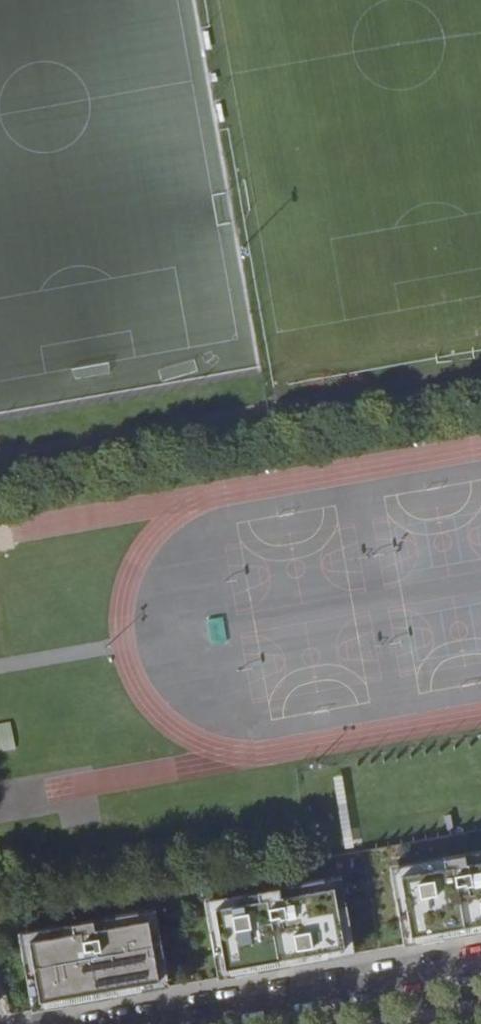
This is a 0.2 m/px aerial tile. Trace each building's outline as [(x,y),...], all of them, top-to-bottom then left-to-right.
[(14,749),(11,721),(0,723),(0,751),(14,749)] [(19,914),(34,998),(480,919),(480,832),(19,914)]
